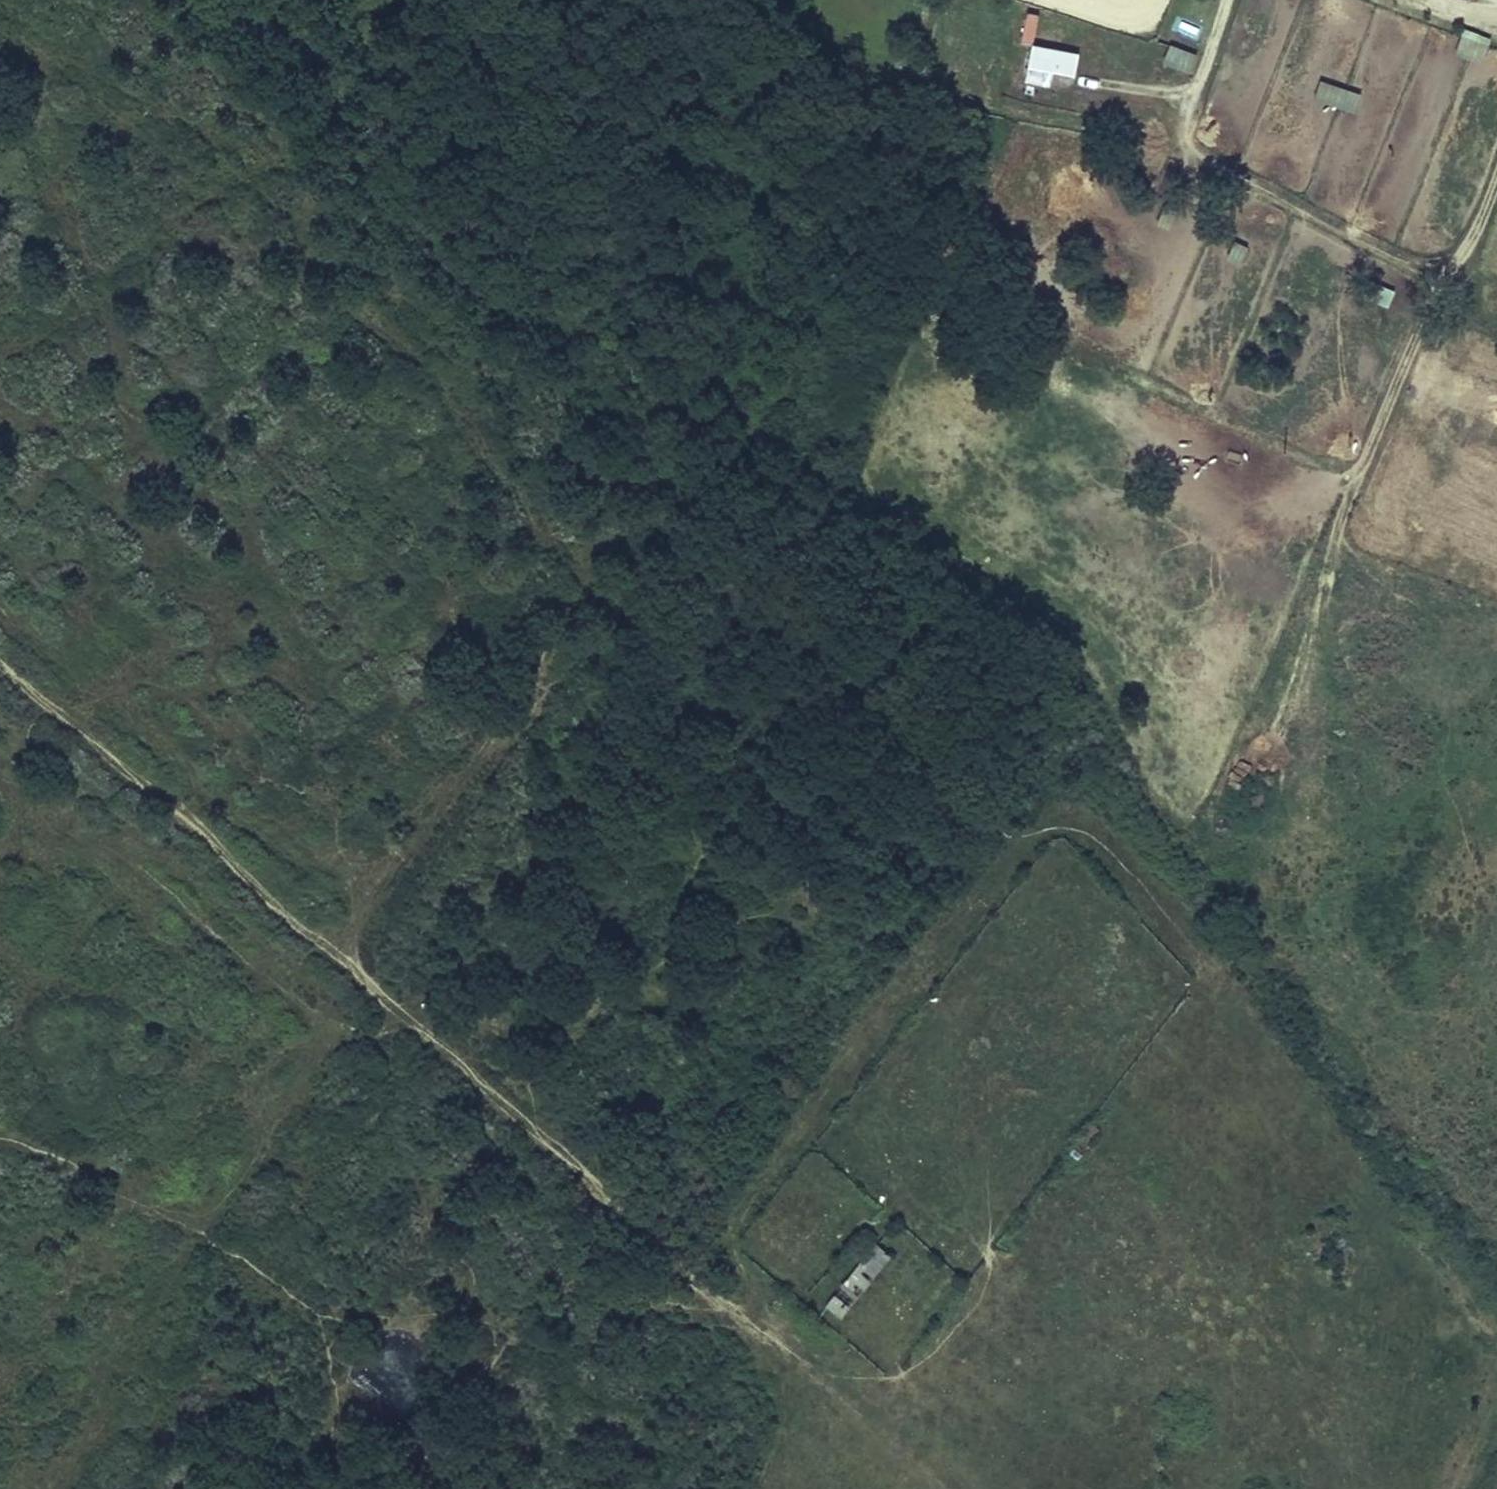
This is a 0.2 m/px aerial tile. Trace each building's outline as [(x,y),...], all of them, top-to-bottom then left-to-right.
[(1035,41),(1041,13),(1028,10),(1022,38),(1035,41)] [(1468,28),(1459,51),(1482,60),(1491,36),(1468,28)] [(1034,41),(1030,64),(1078,72),(1082,49),(1034,41)] [(1195,68),(1199,49),(1169,43),(1165,62),(1195,68)] [(1029,77),(1056,81),(1058,70),(1030,66),(1029,77)] [(1356,109),(1363,91),(1322,77),(1316,95),(1356,109)] [(1372,300),(1388,305),(1394,289),(1377,283),(1372,300)] [(876,1275),(890,1251),(875,1243),(861,1267),(876,1275)]
